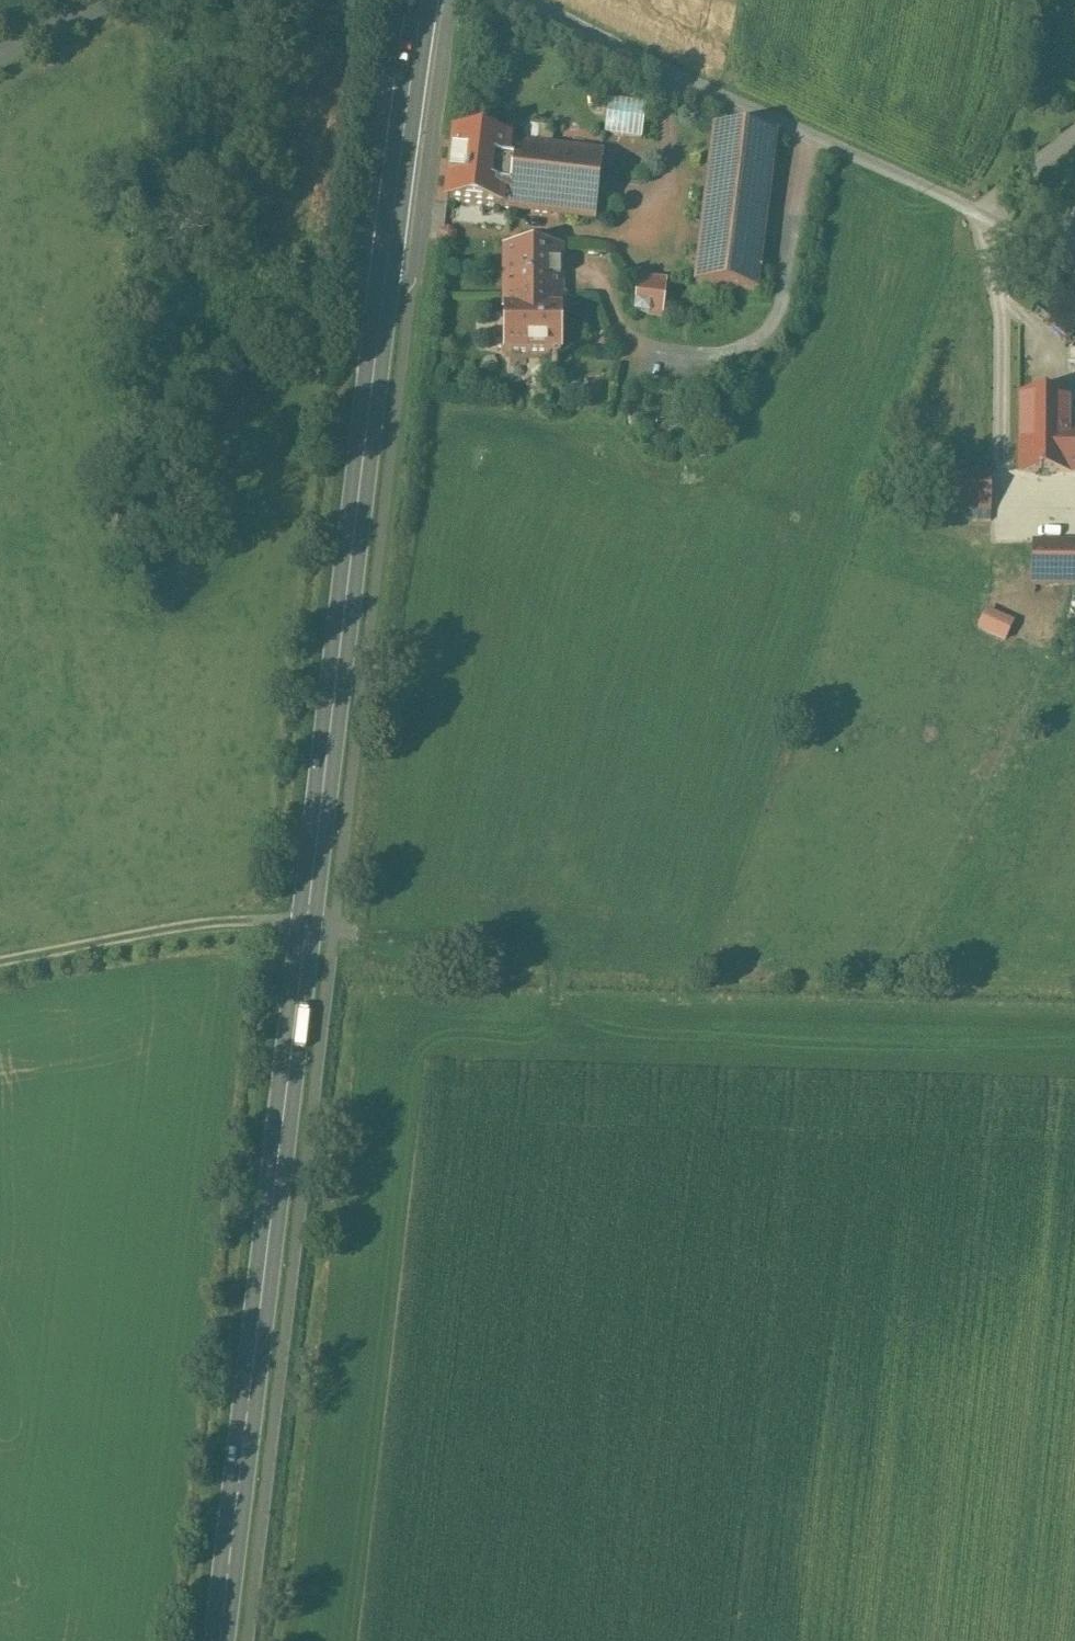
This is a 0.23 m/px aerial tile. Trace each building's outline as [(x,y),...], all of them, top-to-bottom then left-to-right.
[(606,133),(643,134),(644,100),(607,99),(606,133)] [(776,133),(714,127),(695,285),(755,292),(776,133)] [(499,209),(508,143),(454,138),(446,202),(499,209)] [(508,143),(499,209),(591,221),(600,155),(508,143)] [(559,248),(504,248),(503,369),(550,369),(550,368),(559,369),(559,359),(551,359),(551,352),(559,352),(559,248)] [(664,283),(638,279),(632,315),(660,318),(664,283)] [(1021,472),(1065,472),(1066,431),(1065,399),(1020,398),(1021,472)] [(1066,431),(1065,472),(1074,472),(1074,432),(1066,431)] [(988,521),(989,462),(945,461),(944,521),(988,521)] [(1033,544),(1033,585),(1074,585),(1074,544),(1033,544)] [(1009,628),(985,616),(979,627),(1004,639),(1009,628)]
